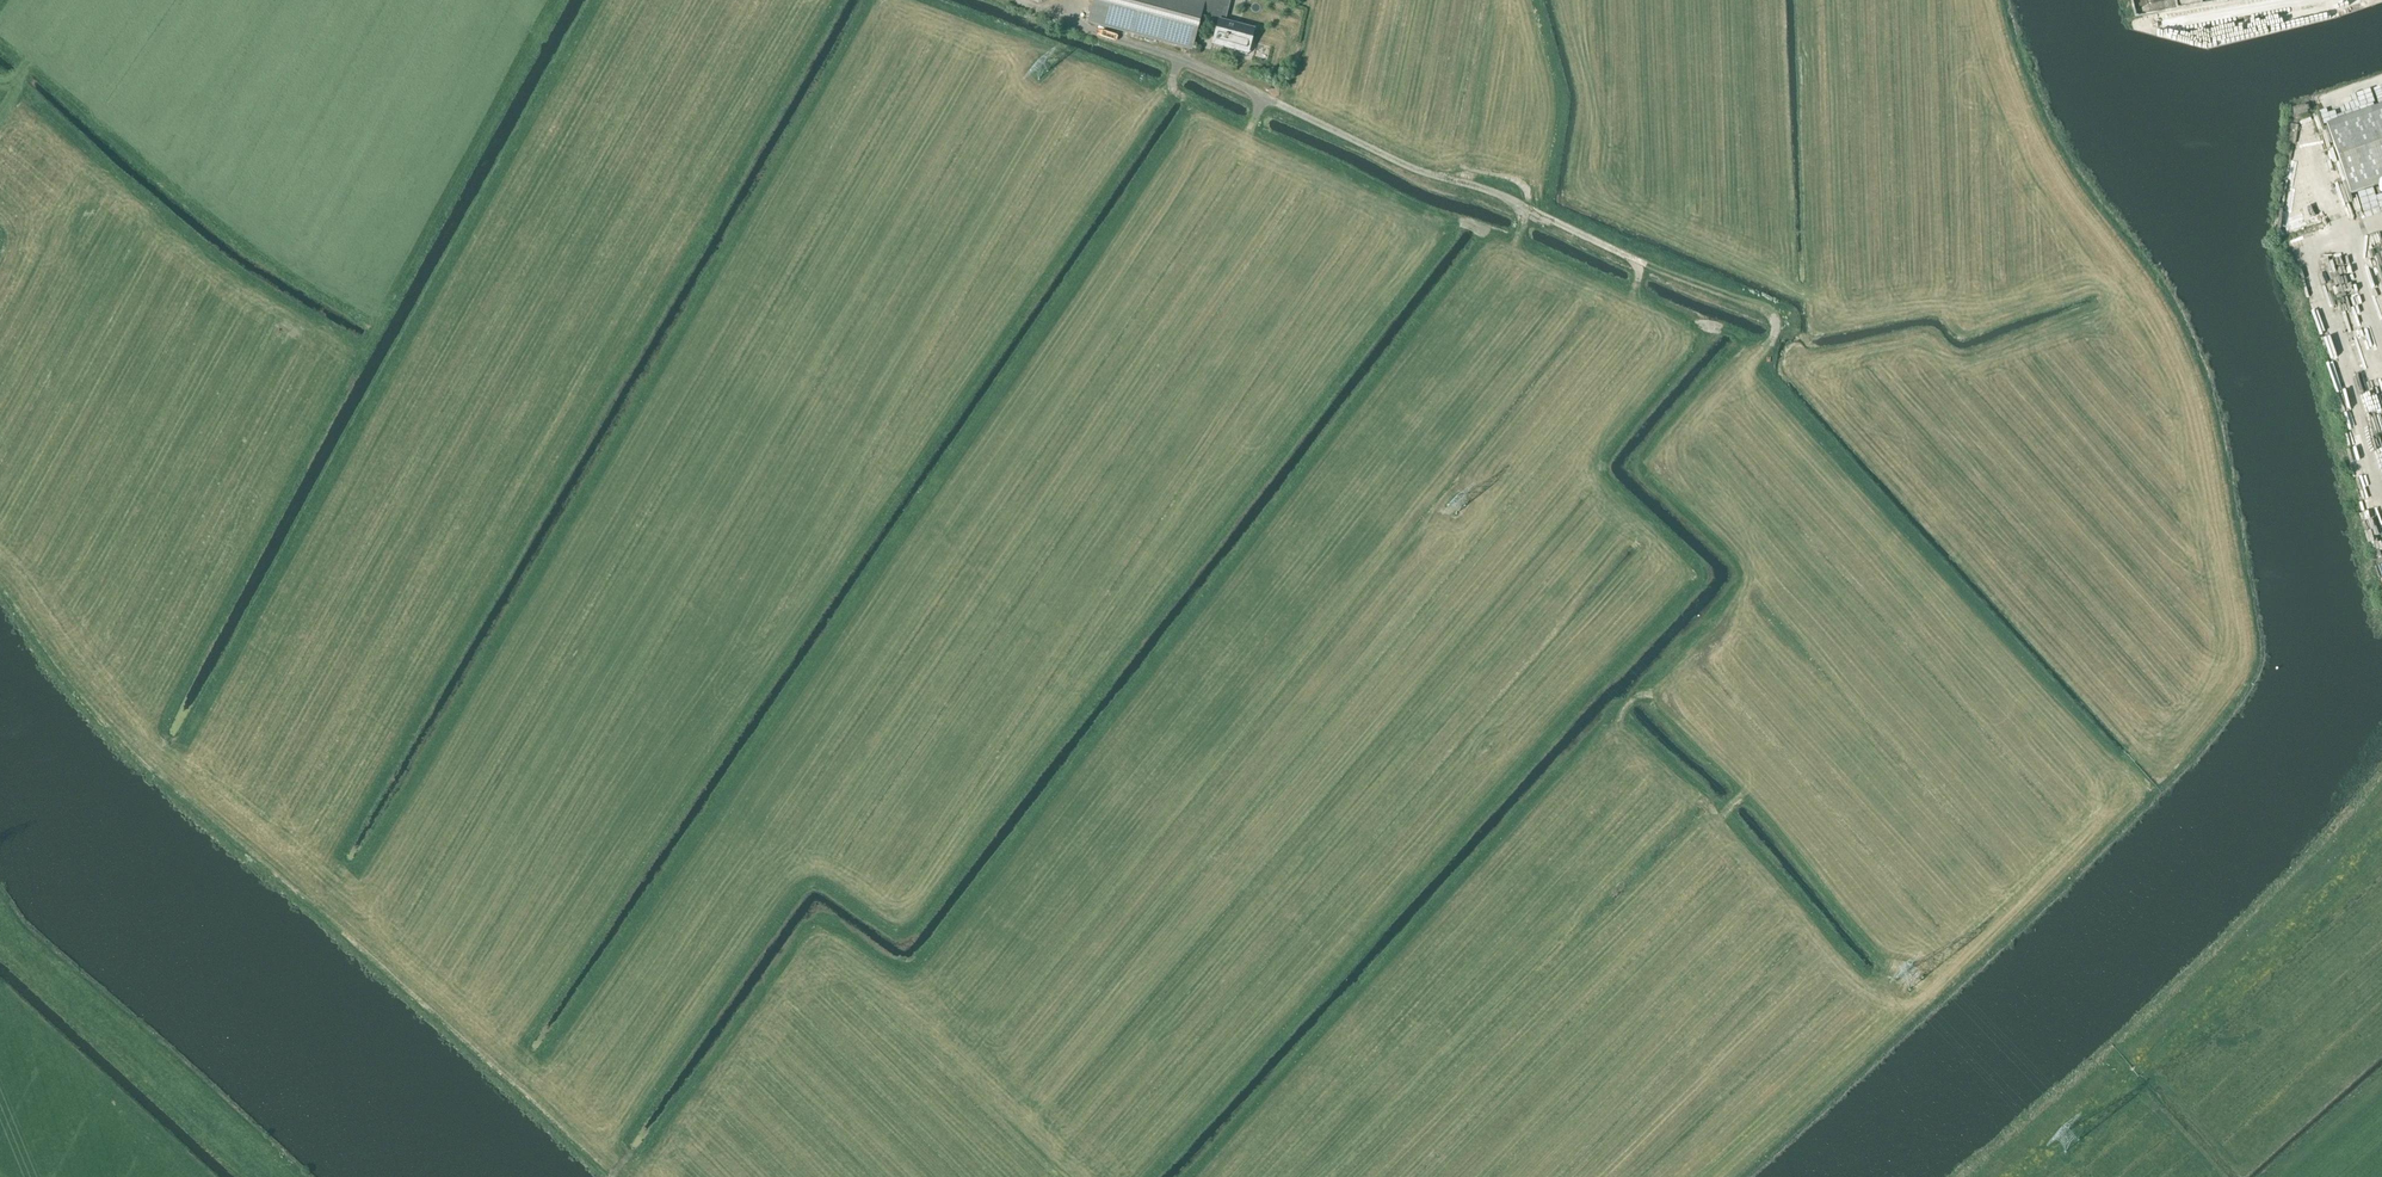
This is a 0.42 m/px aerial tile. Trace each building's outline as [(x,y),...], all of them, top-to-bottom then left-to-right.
[(1200,1),(1197,0),(1094,0),(1088,22),(1191,49),(1200,17),(1218,22),(1212,44),(1231,49),(1231,46),(1248,51),(1253,30),(1224,23),(1228,8),(1230,0),(1200,0),(1200,1)] [(2327,125),(2351,195),(2381,184),(2381,106),(2327,125)]
